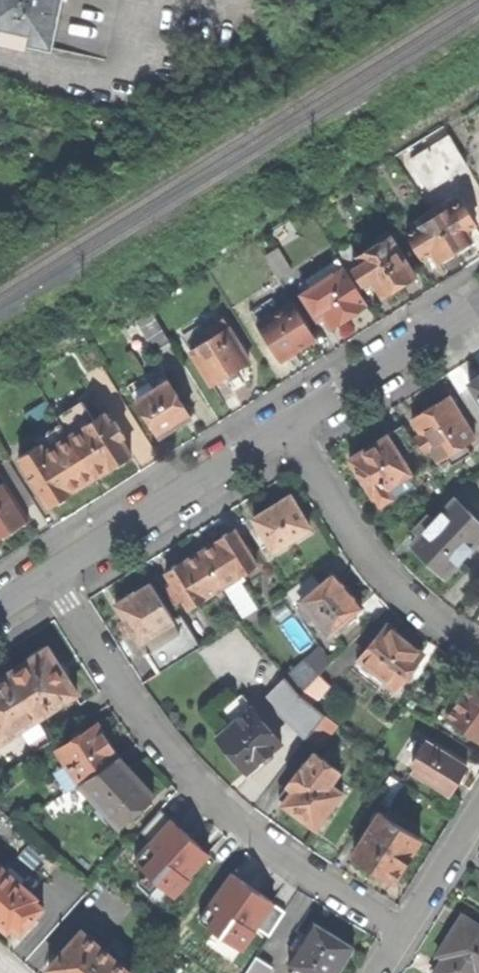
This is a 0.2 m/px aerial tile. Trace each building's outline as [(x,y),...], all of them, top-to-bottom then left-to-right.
[(53,49),(64,0),(0,0),(0,38),(53,49)] [(428,193),(467,168),(453,142),(412,168),(428,193)] [(461,201),(434,218),(454,251),(465,244),(471,241),(466,231),(475,225),(461,201)] [(407,235),(421,258),(430,253),(436,263),(443,259),(454,251),(434,218),(407,235)] [(335,255),(338,259),(356,288),(371,279),(382,296),(386,294),(387,296),(391,297),(395,294),(398,292),(399,289),(398,287),(414,276),(390,237),(357,257),(350,245),(335,255)] [(278,279),(291,270),(278,249),(265,257),(278,279)] [(300,295),(317,321),(323,318),(330,329),(341,323),(367,306),(356,288),(338,259),(305,280),(310,288),(300,295)] [(257,324),(279,360),(292,352),(315,339),(292,302),(257,324)] [(156,354),(171,345),(154,318),(139,328),(156,354)] [(210,338),(189,351),(211,385),(230,374),(249,362),(244,355),(245,353),(239,344),(238,344),(222,319),(205,330),(210,338)] [(126,385),(158,437),(175,426),(190,416),(158,366),(126,385)] [(468,383),(478,400),(478,377),(468,383)] [(437,462),(473,439),(448,396),(425,411),(411,420),(437,462)] [(104,413),(67,436),(93,478),(118,462),(130,455),(120,439),(124,436),(115,421),(110,423),(104,413)] [(399,456),(416,445),(403,424),(348,458),(364,485),(371,497),(373,496),(378,504),(413,482),(409,474),(410,473),(399,456)] [(37,490),(49,508),(64,498),(71,493),(72,492),(93,478),(67,436),(45,451),(41,444),(18,459),(29,477),(29,478),(36,490),(37,490)] [(8,532),(27,520),(21,510),(33,502),(8,461),(0,466),(0,537),(8,532)] [(269,507),(252,518),(271,550),(308,527),(289,495),(269,507)] [(442,577),(478,538),(478,522),(455,499),(433,521),(427,516),(418,525),(423,531),(409,545),(430,565),(442,577)] [(215,541),(199,551),(221,587),(255,565),(232,529),(223,535),(215,540),(215,541)] [(172,604),(180,598),(187,609),(221,587),(199,551),(184,561),(183,561),(177,564),(164,572),(170,582),(162,587),(172,604)] [(313,619),(325,633),(331,629),(334,633),(345,623),(342,619),(358,605),(347,592),(331,572),(315,586),(306,575),(288,589),(301,604),(296,608),(309,623),(313,619)] [(157,674),(199,647),(179,615),(171,620),(148,583),(130,594),(113,604),(138,643),(153,633),(159,643),(151,649),(153,654),(147,658),(157,674)] [(385,624),(354,663),(367,674),(371,669),(393,686),(420,653),(403,639),(385,624)] [(29,659),(7,673),(36,718),(76,693),(62,670),(47,646),(28,658),(29,659)] [(303,660),(283,677),(298,695),(311,705),(330,685),(303,660)] [(36,718),(7,673),(0,677),(0,741),(36,718)] [(283,677),(264,697),(295,727),(313,707),(311,705),(298,695),(283,677)] [(444,717),(478,742),(478,688),(470,681),(444,717)] [(245,773),(279,743),(264,726),(269,721),(264,716),(262,718),(252,706),(216,738),(237,763),(245,773)] [(336,726),(313,707),(295,727),(293,730),(317,749),(336,726)] [(57,750),(78,782),(118,757),(102,732),(97,724),(57,750)] [(410,771),(447,794),(456,779),(465,766),(424,740),(410,761),(415,763),(410,771)] [(314,828),(340,792),(328,784),(338,770),(312,752),(303,765),(301,764),(285,785),(291,790),(281,804),(300,818),(314,828)] [(141,782),(118,757),(78,782),(117,826),(152,795),(141,782)] [(374,799),(387,808),(401,785),(388,776),(374,799)] [(374,869),(391,880),(418,839),(379,813),(351,855),(374,869)] [(218,859),(176,821),(139,861),(181,900),(218,859)] [(41,906),(33,898),(35,896),(4,869),(0,874),(0,925),(6,930),(10,925),(18,933),(41,906)] [(283,907),(238,876),(207,920),(252,951),(283,907)] [(462,916),(446,943),(437,956),(442,960),(434,972),(478,972),(478,927),(462,916)] [(289,961),(308,972),(336,972),(352,947),(338,938),(312,922),(289,961)] [(128,972),(80,929),(47,967),(54,972),(127,972),(128,972)] [(245,972),(266,972),(270,966),(256,956),(245,972)]
